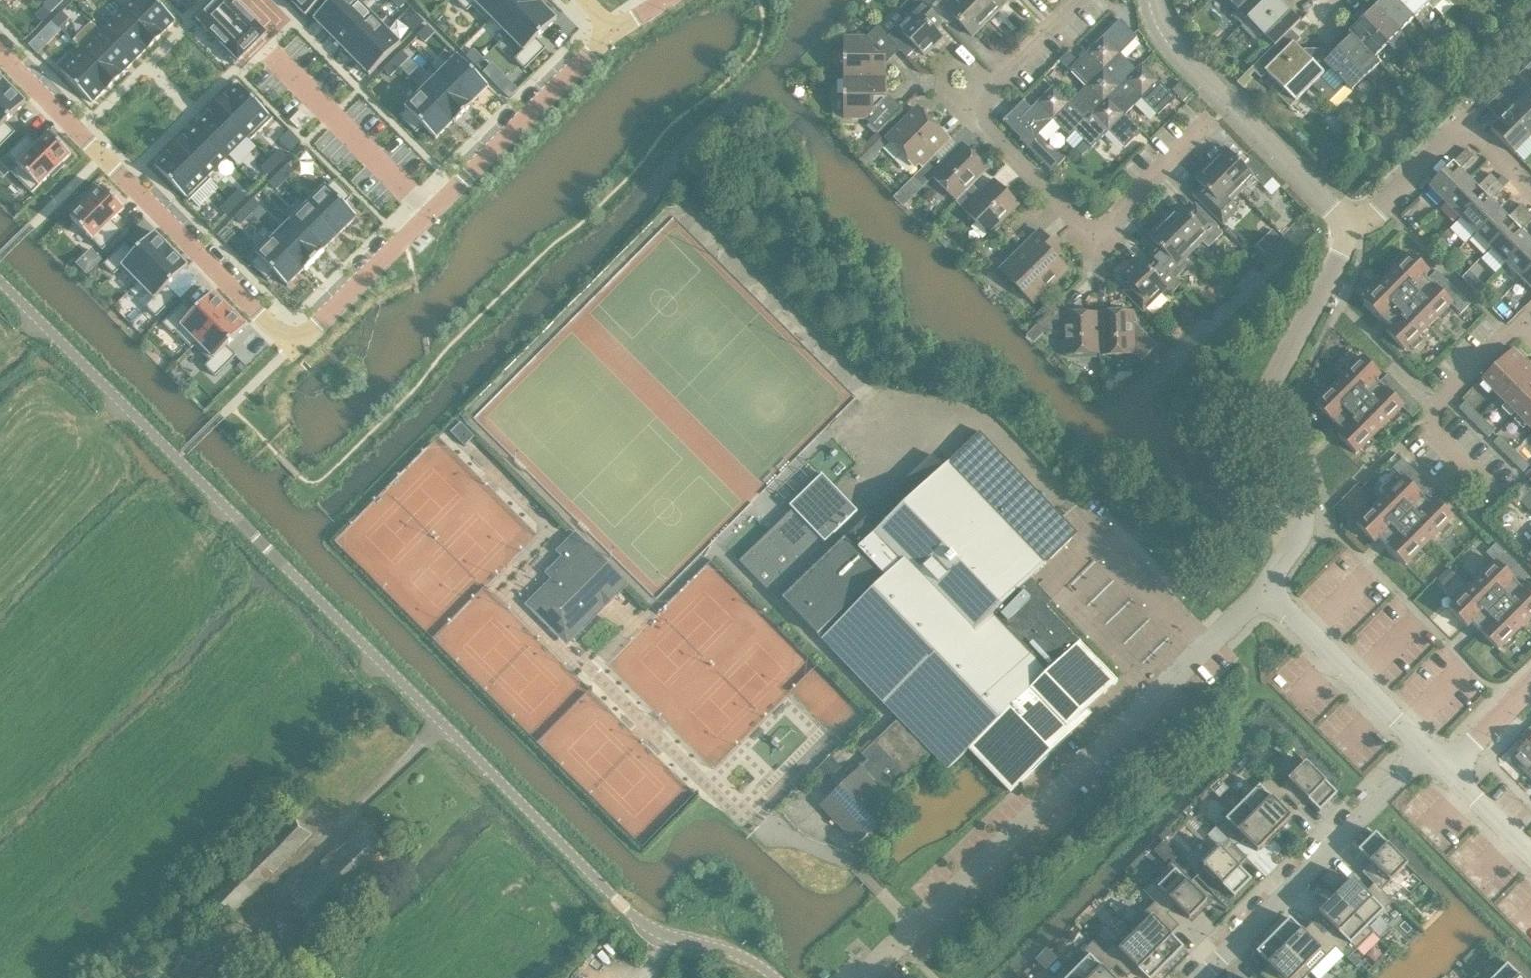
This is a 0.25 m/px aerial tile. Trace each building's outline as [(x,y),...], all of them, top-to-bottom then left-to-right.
[(123,11),(156,43),(163,36),(162,34),(175,21),(155,0),(134,0),(123,11)] [(194,25),(196,26),(210,41),(214,37),(222,46),(219,49),(234,64),(235,65),(266,34),(233,0),(219,0),(194,25)] [(290,1),(305,16),(306,17),(323,0),(291,0),(290,1)] [(314,20),(315,21),(315,20),(328,34),(359,3),(357,0),(334,0),(314,20)] [(399,9),(407,3),(405,0),(392,0),(399,9)] [(457,1),(467,11),(472,6),(489,23),(492,20),(491,19),(510,0),(458,0),(457,1)] [(491,19),(492,20),(507,35),(540,3),(540,4),(542,2),(539,0),(510,0),(491,19)] [(933,13),(921,0),(909,0),(900,9),(908,17),(887,38),(877,27),(866,39),(845,38),(845,79),(884,79),(885,66),(900,51),(907,58),(917,47),(925,56),(943,39),(925,21),(933,13)] [(951,0),(938,0),(921,0),(933,13),(947,26),(955,18),(973,37),(991,20),(972,0),(955,0),(953,2),(951,0)] [(1004,0),(972,0),(991,20),(1008,3),(1004,0)] [(1237,10),(1232,15),(1242,25),(1248,20),(1247,19),(1266,0),(1227,0),(1237,10)] [(1278,0),(1266,0),(1247,19),(1248,20),(1274,46),(1275,47),(1291,30),(1292,31),(1300,22),(1278,0)] [(1401,31),(1415,18),(1415,17),(1398,0),(1384,0),(1377,6),(1401,31)] [(1415,17),(1415,18),(1419,23),(1433,9),(1425,0),(1398,0),(1415,17)] [(1433,9),(1442,0),(1425,0),(1433,9)] [(359,3),(328,34),(342,47),(373,16),(359,3)] [(540,3),(507,35),(523,51),(515,59),(525,70),(546,49),(537,40),(557,20),(556,19),(540,4),(540,3)] [(45,6),(36,16),(43,23),(52,13),(45,6)] [(1387,45),(1401,31),(1377,6),(1370,14),(1363,8),(1357,14),(1387,45)] [(123,11),(103,31),(134,62),(147,49),(148,50),(156,43),(123,11)] [(62,12),(53,21),(60,28),(69,19),(62,12)] [(1374,58),(1387,45),(1357,14),(1351,20),(1357,26),(1349,33),(1374,58)] [(416,15),(407,24),(414,31),(424,22),(417,15),(416,15)] [(373,16),(342,47),(355,61),(386,30),(373,16)] [(53,21),(28,46),(37,54),(61,30),(60,28),(53,21)] [(1121,55),(1135,41),(1138,38),(1120,21),(1087,54),(1120,88),(1137,71),(1136,70),(1121,55)] [(92,23),(74,41),(83,50),(83,51),(115,84),(122,76),(121,75),(134,62),(103,31),(102,32),(92,23)] [(428,26),(418,36),(425,43),(435,33),(428,26)] [(386,30),(355,61),(369,74),(368,75),(369,76),(401,44),(400,43),(400,44),(386,30)] [(1296,45),(1301,40),(1292,31),(1291,30),(1275,47),(1274,46),(1252,68),(1262,78),(1267,74),(1284,91),(1279,96),(1290,107),(1312,85),(1324,74),(1313,63),(1318,58),(1318,50),(1305,50),(1303,52),(1296,45)] [(1374,58),(1349,33),(1346,30),(1340,36),(1346,42),(1339,50),(1366,78),(1380,64),(1374,58)] [(467,56),(466,56),(476,66),(483,59),(473,49),(467,56)] [(1346,86),(1352,92),(1366,78),(1339,50),(1335,54),(1332,50),(1318,50),(1318,58),(1313,63),(1324,74),(1312,85),(1329,103),(1346,86)] [(83,51),(61,72),(92,103),(106,89),(107,91),(115,84),(83,51)] [(403,51),(393,61),(400,68),(410,58),(403,51)] [(1108,99),(1120,88),(1087,54),(1070,71),(1086,87),(1070,103),(1069,103),(1087,120),(1108,99)] [(457,57),(440,74),(471,105),(471,104),(488,88),(489,87),(457,56),(456,57),(457,57)] [(393,61),(384,70),(391,77),(400,68),(393,61)] [(1125,115),(1126,115),(1142,99),(1159,115),(1176,98),(1142,65),(1136,70),(1137,71),(1120,88),(1108,99),(1125,115)] [(1525,70),(1517,78),(1530,91),(1523,98),(1530,106),(1530,76),(1525,70)] [(440,74),(423,91),(454,122),(453,122),(454,124),(473,105),(471,104),(471,105),(440,74)] [(9,87),(0,78),(0,95),(9,87)] [(884,92),(884,79),(845,79),(844,119),(865,119),(878,132),(901,109),(884,92)] [(510,81),(501,90),(509,99),(518,90),(510,81)] [(223,97),(216,104),(248,137),(247,137),(251,141),(273,119),(239,84),(225,98),(223,97)] [(1178,93),(1187,102),(1196,94),(1187,84),(1178,93)] [(0,95),(0,148),(15,133),(6,123),(26,103),(25,102),(25,103),(9,87),(0,95)] [(1004,122),(1054,171),(1084,141),(1075,131),(1087,120),(1069,103),(1070,103),(1054,87),(1031,109),(1026,104),(1014,112),(1013,112),(1003,122),(1004,123),(1004,122)] [(407,110),(400,116),(416,133),(423,126),(436,140),(437,139),(437,138),(453,122),(454,122),(423,91),(406,107),(405,108),(407,110)] [(1523,98),(1514,107),(1501,94),(1496,100),(1530,136),(1530,106),(1523,98)] [(1142,131),(1126,115),(1125,115),(1108,99),(1087,120),(1075,131),(1084,141),(1092,148),(1109,132),(1125,148),(1142,131)] [(1530,139),(1530,136),(1496,100),(1487,108),(1500,121),(1491,130),(1515,154),(1530,139)] [(210,113),(197,126),(228,157),(247,137),(248,137),(216,104),(209,111),(210,113)] [(922,167),(935,155),(940,150),(936,146),(945,137),(918,109),(887,140),(914,168),(918,164),(922,167)] [(301,110),(290,121),(299,129),(309,118),(301,110)] [(183,137),(175,145),(207,177),(208,176),(228,157),(197,126),(184,139),(183,137)] [(27,136),(8,155),(18,165),(11,172),(32,194),(51,175),(53,178),(65,166),(62,164),(71,155),(50,133),(37,146),(27,136)] [(887,143),(876,133),(855,154),(865,165),(887,143)] [(169,153),(155,167),(189,201),(211,180),(208,176),(207,177),(175,145),(168,152),(169,153)] [(932,176),(955,200),(986,170),(963,146),(932,176)] [(1210,164),(1239,193),(1255,178),(1264,187),(1273,179),(1251,156),(1242,165),(1226,149),(1210,164)] [(1455,160),(1429,186),(1445,203),(1469,179),(1460,170),(1474,157),(1466,149),(1455,160)] [(280,150),(271,159),(278,166),(287,157),(280,150)] [(271,159),(261,169),(268,175),(268,176),(278,166),(271,159)] [(1239,210),(1231,202),(1239,193),(1210,164),(1195,180),(1211,196),(1203,204),(1224,225),(1239,210)] [(288,165),(279,174),(286,181),(295,172),(288,165)] [(279,174),(269,183),(276,190),(286,181),(279,174)] [(1461,218),(1498,181),(1491,175),(1478,188),(1469,179),(1445,203),(1461,218)] [(325,187),(308,204),(339,235),(356,219),(357,218),(344,205),(351,198),(335,181),(328,188),(326,186),(325,187)] [(972,186),(955,203),(987,236),(1018,206),(994,181),(980,195),(972,186)] [(1476,233),(1500,210),(1491,201),(1504,188),(1498,181),(1461,218),(1476,233)] [(83,208),(71,219),(92,241),(93,241),(103,251),(122,231),(112,222),(124,209),(103,188),(94,196),(92,194),(81,205),(83,208)] [(239,190),(230,200),(237,207),(246,197),(239,190)] [(254,199),(245,208),(252,215),(261,206),(254,199)] [(230,200),(220,209),(227,216),(237,207),(230,200)] [(308,204),(291,221),(322,252),(323,251),(339,235),(308,204)] [(1491,249),(1528,212),(1521,205),(1508,218),(1500,210),(1476,233),(1491,249)] [(1223,234),(1204,214),(1196,222),(1179,206),(1164,221),(1193,251),(1202,242),(1209,248),(1223,234)] [(245,208),(235,217),(242,224),(252,215),(245,208)] [(1522,232),(1530,224),(1530,215),(1528,212),(1491,249),(1506,264),(1530,240),(1522,232)] [(275,237),(274,238),(305,269),(304,270),(306,271),(324,253),(323,251),(322,252),(291,221),(275,237)] [(1184,260),(1193,251),(1164,221),(1148,236),(1165,253),(1157,261),(1162,267),(1175,280),(1190,265),(1184,260)] [(125,244),(104,265),(114,275),(119,270),(136,287),(139,283),(139,282),(171,250),(155,234),(154,233),(134,253),(125,244)] [(1040,233),(1001,271),(1033,303),(1066,271),(1053,257),(1059,252),(1040,233)] [(258,257),(251,264),(268,280),(274,274),(288,287),(288,286),(304,270),(305,269),(274,238),(275,237),(272,234),(253,252),(258,257)] [(1530,269),(1530,241),(1530,240),(1506,264),(1522,279),(1530,269)] [(91,250),(76,264),(87,275),(102,260),(91,250)] [(171,250),(139,282),(139,283),(154,298),(146,307),(156,317),(177,296),(168,287),(188,267),(187,266),(171,250)] [(1412,254),(1363,303),(1391,330),(1387,334),(1404,352),(1451,305),(1461,314),(1471,305),(1438,271),(1428,280),(1425,277),(1430,272),(1412,254)] [(1175,280),(1162,267),(1154,275),(1138,258),(1122,275),(1131,284),(1123,292),(1143,312),(1166,289),(1172,294),(1180,285),(1175,280)] [(1522,279),(1530,288),(1530,269),(1522,279)] [(184,303),(163,324),(173,334),(175,333),(192,349),(195,346),(194,345),(230,310),(214,294),(213,293),(193,313),(184,303)] [(1100,354),(1098,314),(1064,315),(1056,307),(1037,326),(1044,333),(1064,332),(1065,356),(1100,354)] [(230,310),(194,345),(195,346),(210,361),(205,366),(215,377),(236,356),(227,347),(247,326),(246,326),(230,310)] [(1098,314),(1100,354),(1100,356),(1134,354),(1141,362),(1157,347),(1136,324),(1132,325),(1132,312),(1098,314)] [(1530,367),(1530,364),(1529,362),(1528,363),(1513,349),(1482,380),(1500,398),(1530,367)] [(1363,358),(1315,406),(1342,432),(1338,437),(1356,455),(1403,408),(1413,418),(1422,408),(1388,374),(1379,383),(1376,380),(1381,376),(1363,358)] [(1530,401),(1530,367),(1500,398),(1517,415),(1530,401)] [(1517,415),(1530,429),(1530,401),(1517,415)] [(1474,424),(1481,417),(1466,402),(1459,409),(1474,424)] [(1481,417),(1474,424),(1488,438),(1495,431),(1481,417)] [(474,437),(459,423),(449,433),(464,447),(474,437)] [(1031,579),(1070,542),(1078,534),(1063,518),(980,432),(944,468),(932,456),(834,550),(783,599),(784,600),(899,720),(873,745),(906,779),(932,754),(948,770),(970,749),(1080,643),(1046,607),(1043,610),(1033,599),(1042,590),(1031,579)] [(1509,458),(1515,452),(1500,437),(1494,443),(1509,458)] [(1515,452),(1509,458),(1523,472),(1529,466),(1515,452)] [(1403,479),(1356,525),(1374,543),(1379,539),(1406,566),(1454,518),(1436,501),(1432,505),(1428,502),(1437,493),(1403,459),(1393,469),(1403,479)] [(783,599),(834,550),(827,542),(858,512),(823,475),(790,506),(794,510),(740,562),(780,603),(784,600),(783,599)] [(1530,491),(1525,485),(1514,496),(1521,502),(1530,491)] [(1511,508),(1510,508),(1507,508),(1504,508),(1503,508),(1500,510),(1499,511),(1497,513),(1497,514),(1495,517),(1495,518),(1495,519),(1495,521),(1495,522),(1496,523),(1496,525),(1497,526),(1497,527),(1499,529),(1503,531),(1504,532),(1506,532),(1507,532),(1508,532),(1511,532),(1512,531),(1514,530),(1515,530),(1516,529),(1517,528),(1518,526),(1519,524),(1519,521),(1520,520),(1519,518),(1519,517),(1519,516),(1518,514),(1518,513),(1517,512),(1515,510),(1512,509),(1511,508)] [(626,583),(590,547),(574,531),(555,550),(561,556),(545,573),(554,583),(532,605),(568,640),(626,583)] [(1449,609),(1468,628),(1472,623),(1499,651),(1530,619),(1530,587),(1529,585),(1525,588),(1522,585),(1530,577),(1497,543),(1487,553),(1497,562),(1449,609)] [(1068,729),(1117,682),(1080,643),(970,749),(975,755),(1011,793),(1073,733),(1068,729)] [(1512,761),(1526,775),(1530,770),(1530,741),(1512,761)] [(889,796),(906,779),(873,745),(862,755),(868,761),(821,806),(858,845),(899,806),(889,796)] [(1306,799),(1320,812),(1337,794),(1306,763),(1280,788),(1286,796),(1297,808),(1306,799)] [(1243,803),(1274,834),(1291,818),(1278,804),(1286,796),(1280,788),(1268,777),(1243,803)] [(1257,851),(1274,834),(1243,803),(1217,829),(1228,840),(1236,846),(1244,838),(1257,851)] [(269,824),(278,834),(212,899),(229,916),(313,834),(286,807),(269,824)] [(363,883),(385,861),(358,833),(294,897),(321,924),(363,883)] [(1382,890),(1408,865),(1376,833),(1358,851),(1371,864),(1363,873),(1374,884),(1382,890)] [(1234,898),(1252,880),(1238,867),(1247,858),(1236,846),(1228,840),(1200,869),(1214,883),(1217,880),(1234,898)] [(1193,882),(1173,861),(1143,891),(1154,902),(1168,914),(1176,906),(1189,919),(1207,902),(1190,885),(1193,882)] [(1368,927),(1393,902),(1382,890),(1374,884),(1366,892),(1353,879),(1336,896),(1344,904),(1368,927)] [(1356,950),(1374,933),(1368,927),(1344,904),(1336,896),(1319,913),(1332,926),(1324,934),(1335,947),(1341,953),(1350,944),(1356,950)] [(1167,965),(1184,948),(1171,935),(1179,926),(1168,914),(1154,902),(1130,927),(1167,965)] [(1324,934),(1312,923),(1303,932),(1290,918),(1273,936),(1298,960),(1311,972),(1335,947),(1324,934)] [(1146,977),(1154,977),(1167,965),(1130,927),(1104,952),(1116,966),(1128,977),(1137,968),(1146,977)] [(1269,965),(1260,974),(1264,977),(1305,977),(1311,972),(1298,960),(1273,936),(1256,952),(1269,965)] [(1108,974),(1116,966),(1104,952),(1093,941),(1067,967),(1072,973),(1077,977),(1112,977),(1108,974)] [(1507,964),(1493,977),(1521,977),(1507,964)]
